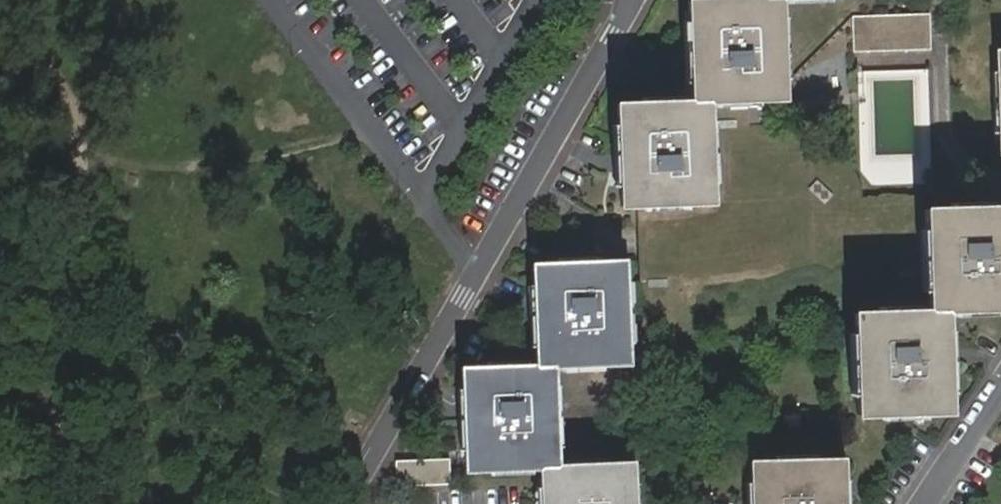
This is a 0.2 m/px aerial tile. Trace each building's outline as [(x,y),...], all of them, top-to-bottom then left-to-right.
[(678,18),(679,81),(679,100),(693,101),(706,100),(745,99),(763,99),(769,99),(769,79),(769,16),(768,0),(677,0),(678,18)] [(853,15),(854,54),(932,52),(931,13),(853,15)] [(993,52),(993,72),(994,134),(995,155),(1000,154),(1000,52),(993,52)] [(745,107),(745,99),(706,100),(706,107),(745,107)] [(694,121),(693,101),(679,101),(668,101),(630,102),(605,102),(605,123),(607,184),(606,205),(633,204),(671,203),(695,202),(695,183),(694,121)] [(701,121),(694,121),(695,183),(702,183),(701,121)] [(671,203),(633,204),(633,211),(671,209),(671,203)] [(916,291),(916,310),(933,310),(938,310),(983,309),(1000,309),(1000,209),(981,209),(936,209),(915,210),(915,230),(916,291)] [(547,257),(547,264),(587,264),(587,256),(547,257)] [(522,285),(523,347),(524,367),(539,366),(548,366),(589,365),(614,365),(613,344),(613,283),(612,264),(587,264),(547,264),(521,265),(522,285)] [(983,317),(983,309),(938,310),(938,318),(983,317)] [(933,310),(916,310),(907,310),(867,311),(842,311),(842,332),(843,395),(843,414),(868,414),(908,413),(934,413),(934,394),(933,330),(933,310)] [(472,368),(513,367),(513,360),(472,361),(472,368)] [(589,373),(589,365),(548,366),(549,374),(589,373)] [(539,366),(524,367),(513,367),(472,368),(448,368),(448,388),(449,448),(449,468),(474,468),(515,466),(525,466),(541,466),(541,447),(539,386),(539,366)] [(778,451),(778,460),(818,459),(817,451),(778,451)] [(379,458),(380,482),(433,482),(433,458),(379,458)] [(551,459),(551,466),(591,465),(591,458),(551,459)] [(755,503),(845,503),(844,478),(844,458),(818,459),(778,460),(754,460),(754,480),(755,503)] [(541,466),(525,466),(526,485),(526,503),(617,503),(616,484),(616,464),(591,465),(551,466),(541,466)] [(515,466),(474,468),(474,475),(514,474),(515,466)]
